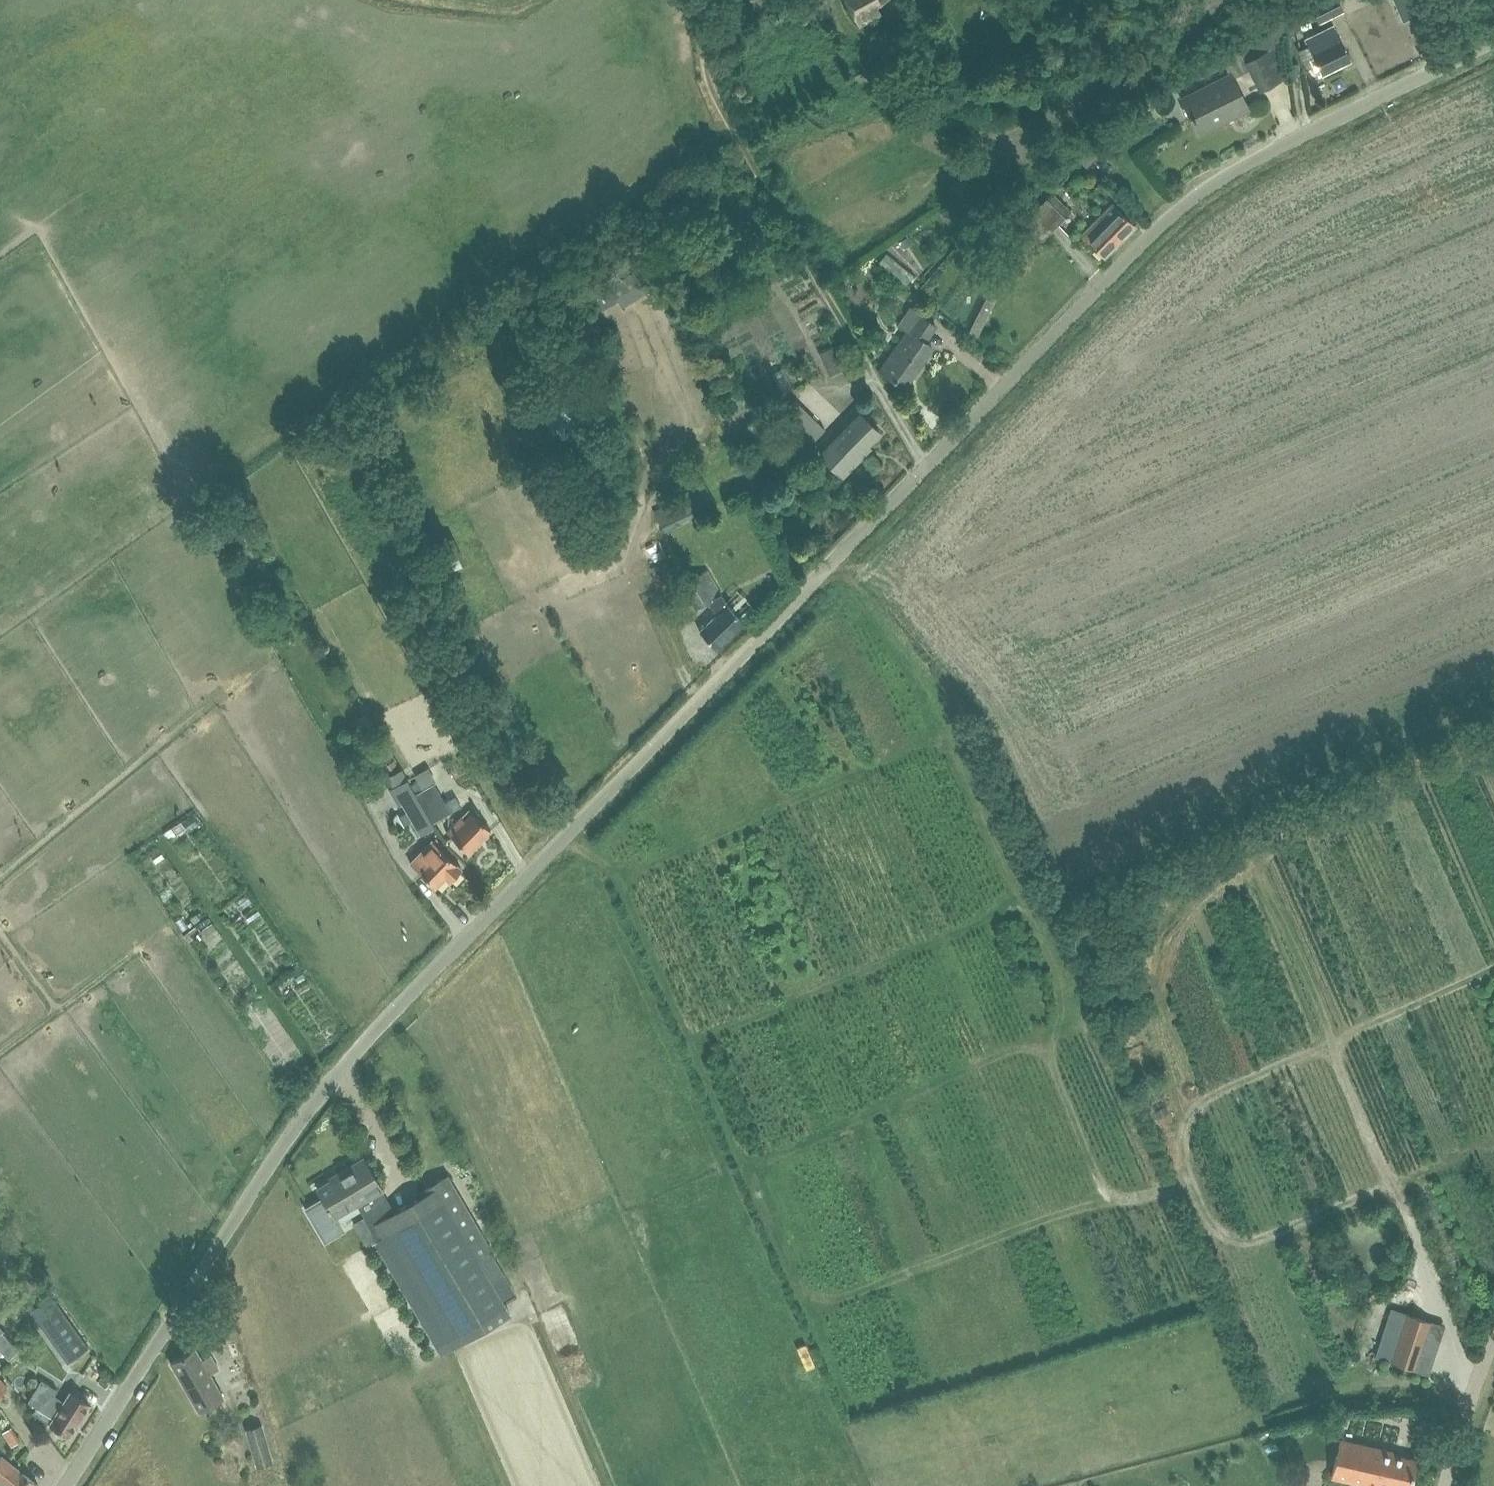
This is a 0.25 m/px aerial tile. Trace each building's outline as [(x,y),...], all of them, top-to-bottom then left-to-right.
[(875,14),(871,5),(881,0),(847,0),(859,23),(875,14)] [(1308,1),(1316,19),(1343,6),(1341,0),(1310,0),(1308,1)] [(1349,59),(1332,26),(1306,39),(1323,73),(1349,59)] [(1288,77),(1273,46),(1245,60),(1249,67),(1260,90),(1288,77)] [(865,70),(854,75),(863,92),(874,87),(865,70)] [(1249,113),(1250,112),(1229,71),(1182,95),(1181,94),(1200,133),(1226,120),(1223,114),(1231,109),(1232,110),(1244,104),(1249,113)] [(1099,144),(1105,152),(1117,143),(1110,134),(1099,144)] [(1085,166),(1099,153),(1092,144),(1077,158),(1085,166)] [(1026,223),(1043,239),(1065,217),(1048,200),(1026,223)] [(1080,233),(1091,243),(1105,257),(1136,226),(1110,201),(1080,233)] [(898,242),(903,249),(912,242),(907,235),(898,242)] [(615,283),(625,300),(648,286),(637,269),(615,283)] [(978,336),(996,298),(987,294),(969,331),(978,336)] [(908,332),(881,370),(888,375),(905,387),(932,347),(924,342),(936,325),(911,308),(899,325),(908,332)] [(842,369),(832,346),(819,352),(829,375),(842,369)] [(792,385),(782,367),(772,373),(782,391),(792,385)] [(405,386),(415,379),(409,370),(399,377),(405,386)] [(572,392),(562,379),(531,402),(539,409),(552,433),(585,416),(572,392)] [(825,428),(794,399),(777,417),(807,446),(825,428)] [(820,454),(843,476),(866,452),(864,450),(880,433),(860,413),(820,454)] [(585,504),(581,496),(571,500),(575,509),(585,504)] [(730,607),(728,608),(726,602),(721,594),(722,593),(708,570),(682,584),(696,609),(708,602),(709,603),(716,613),(698,630),(702,634),(707,638),(717,650),(745,623),(731,609),(730,607)] [(664,571),(653,576),(658,587),(669,582),(664,571)] [(366,713),(355,719),(359,727),(370,721),(366,713)] [(432,822),(408,779),(402,767),(386,776),(392,787),(387,790),(396,805),(401,802),(420,835),(435,826),(432,822)] [(450,811),(434,783),(424,788),(416,774),(408,779),(432,822),(450,811)] [(450,835),(454,839),(468,853),(491,830),(476,815),(467,824),(459,817),(446,831),(450,835)] [(169,840),(176,835),(171,828),(164,833),(169,840)] [(410,863),(435,887),(446,877),(450,881),(462,869),(432,840),(410,863)] [(235,901),(240,909),(251,901),(246,893),(235,901)] [(301,969),(292,974),(296,981),(305,976),(301,969)] [(1158,1119),(1170,1113),(1166,1105),(1154,1110),(1158,1119)] [(323,1198),(306,1207),(324,1238),(340,1228),(335,1218),(383,1189),(374,1175),(364,1157),(337,1173),(340,1177),(334,1181),(333,1179),(317,1188),(323,1198)] [(505,1305),(480,1261),(494,1253),(447,1174),(433,1182),(435,1186),(394,1210),(388,1199),(363,1214),(377,1238),(373,1241),(435,1346),(467,1327),(473,1336),(511,1314),(505,1305)] [(52,1295),(37,1305),(59,1336),(53,1341),(68,1362),(89,1347),(52,1295)] [(1407,1315),(1392,1361),(1415,1369),(1430,1323),(1407,1315)] [(3,1332),(0,1334),(0,1352),(2,1351),(7,1356),(17,1347),(3,1332)] [(171,1362),(181,1380),(199,1412),(223,1398),(209,1374),(218,1369),(211,1356),(202,1360),(196,1348),(171,1362)] [(90,1404),(73,1393),(70,1392),(65,1401),(55,1394),(58,1389),(42,1379),(28,1401),(37,1407),(33,1412),(45,1420),(70,1436),(90,1404)] [(244,1428),(256,1466),(273,1461),(262,1423),(244,1428)] [(3,1432),(12,1446),(21,1440),(12,1426),(3,1432)] [(1375,1447),(1340,1439),(1331,1478),(1365,1485),(1410,1485),(1416,1460),(1393,1455),(1394,1452),(1375,1447)] [(23,1473),(2,1456),(0,1458),(0,1485),(38,1485),(39,1485),(23,1473)]
